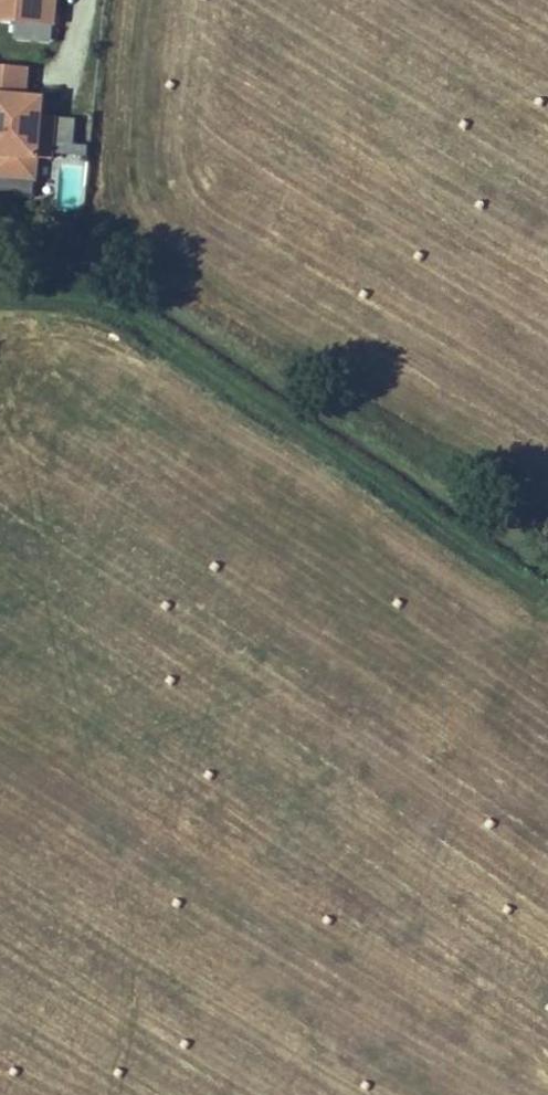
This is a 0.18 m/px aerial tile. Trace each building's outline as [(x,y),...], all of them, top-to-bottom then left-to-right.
[(54,25),(56,0),(0,0),(0,20),(54,25)] [(34,179),(36,157),(51,158),(54,118),(32,116),(34,97),(26,97),(29,69),(0,67),(0,176),(34,179)] [(83,202),(85,167),(62,165),(59,200),(83,202)]
